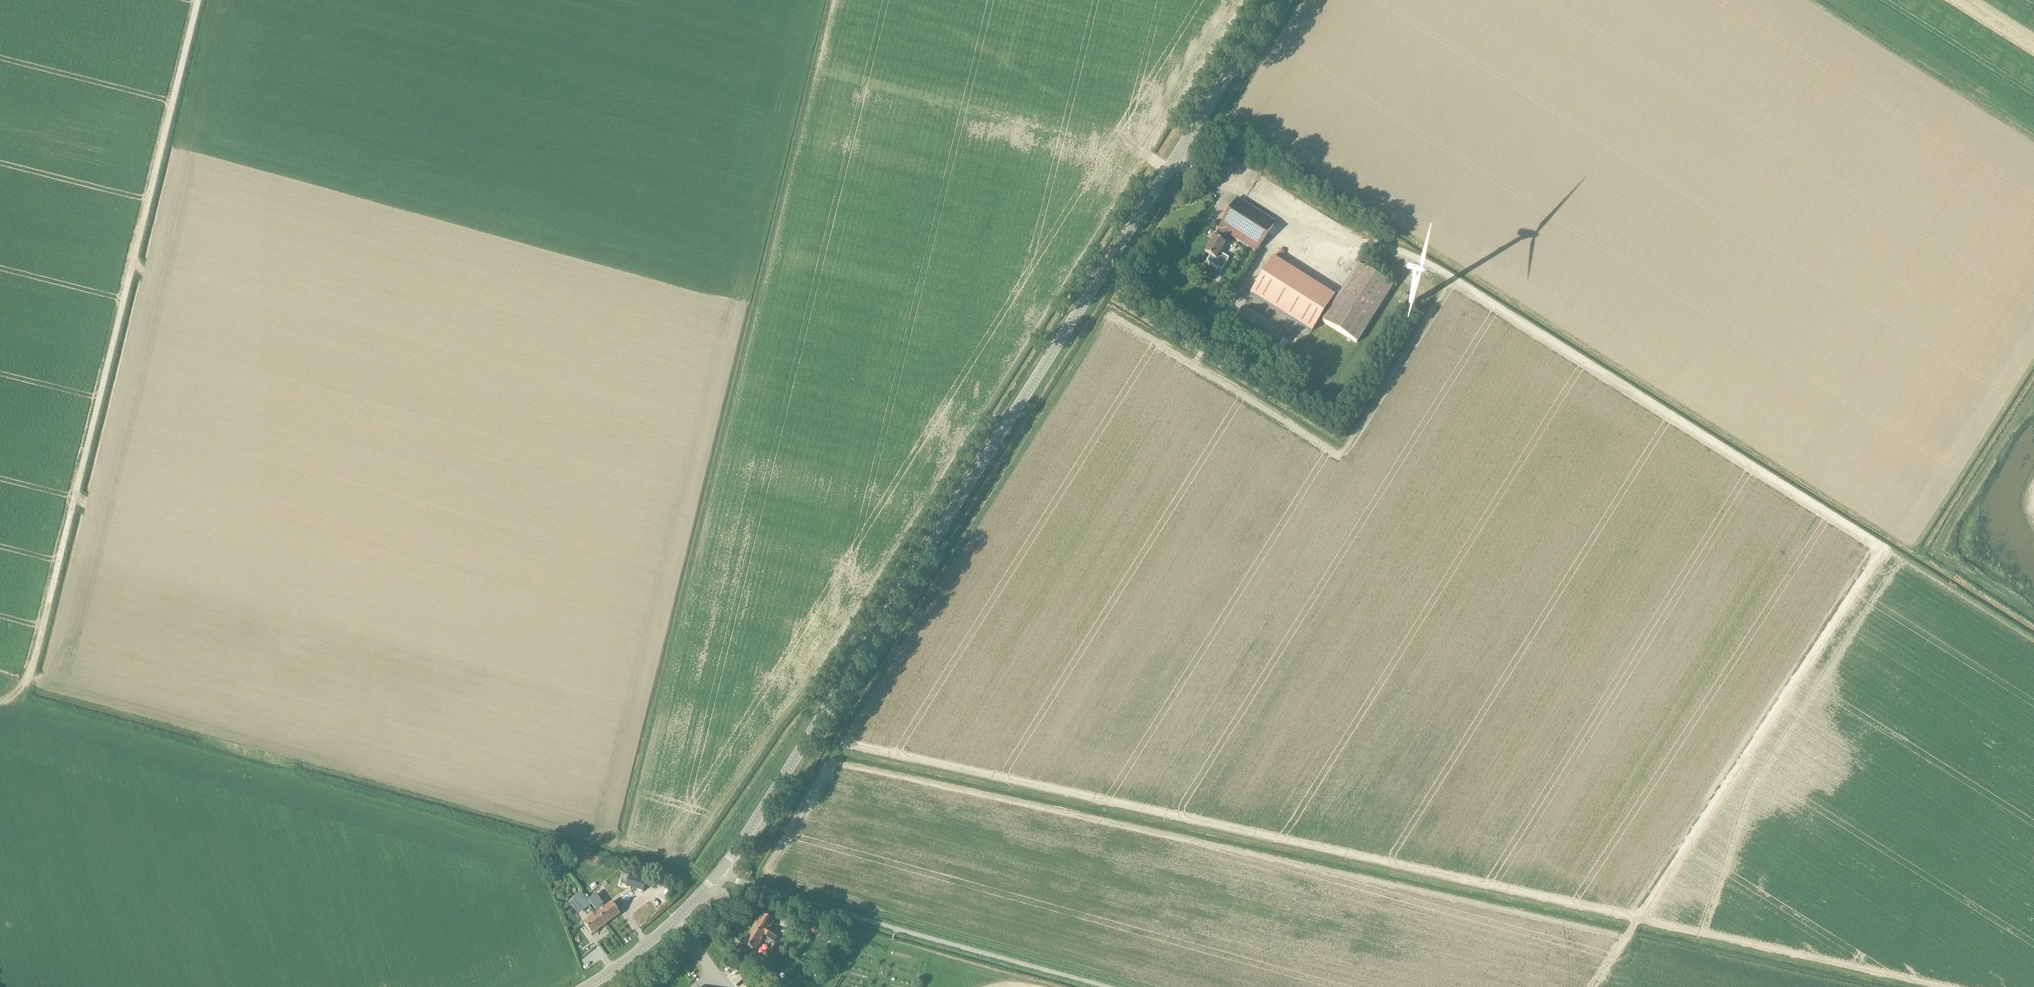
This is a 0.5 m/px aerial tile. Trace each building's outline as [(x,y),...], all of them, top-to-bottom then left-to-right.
[(1256,252),(1275,222),(1237,198),(1218,228),(1221,230),(1216,238),(1214,237),(1204,252),(1214,258),(1210,263),(1221,270),(1229,258),(1220,252),(1225,244),(1224,243),(1229,234),(1256,252)] [(1277,245),(1273,249),(1279,254),(1282,249),(1277,245)] [(1311,332),(1335,295),(1273,256),(1250,293),(1311,332)] [(1322,321),(1356,343),(1392,286),(1358,264),(1322,321)] [(1399,303),(1404,305),(1409,297),(1405,294),(1399,303)] [(646,882),(628,877),(625,886),(643,892),(646,882)] [(589,907),(579,894),(573,898),(573,899),(583,911),(589,907)] [(597,913),(605,924),(619,914),(611,903),(597,913)] [(605,924),(597,913),(583,924),(591,935),(605,924)] [(752,930),(764,937),(773,922),(762,915),(752,930)] [(799,928),(801,922),(790,918),(787,924),(799,928)] [(754,952),(764,937),(752,930),(743,944),(754,952)] [(766,976),(771,972),(763,962),(758,967),(766,976)]
